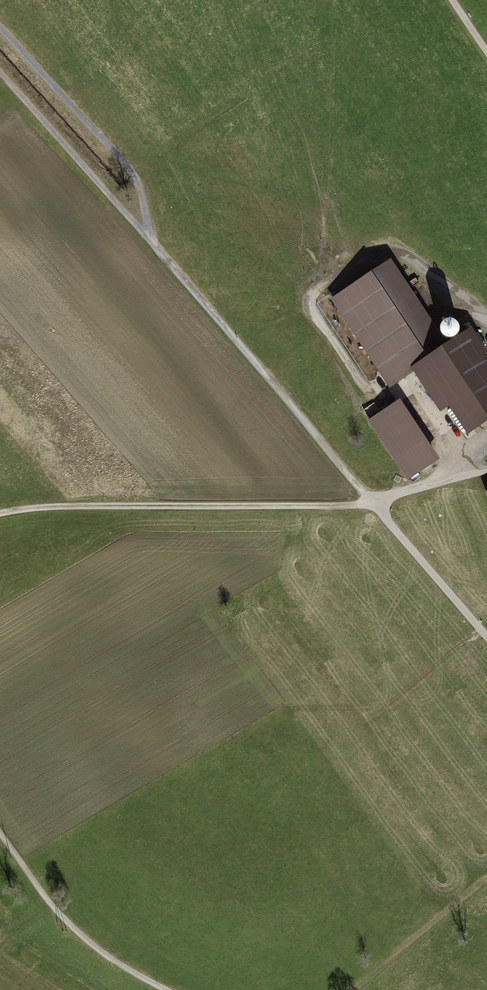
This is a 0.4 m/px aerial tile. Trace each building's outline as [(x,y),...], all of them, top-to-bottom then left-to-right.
[(390,262),(338,296),(394,382),(418,366),(446,347),(390,262)] [(418,366),(445,407),(454,400),(473,428),(486,419),(486,384),(478,371),(486,365),(486,364),(467,333),(446,347),(418,366)] [(397,402),(370,421),(408,478),(435,460),(397,402)]
